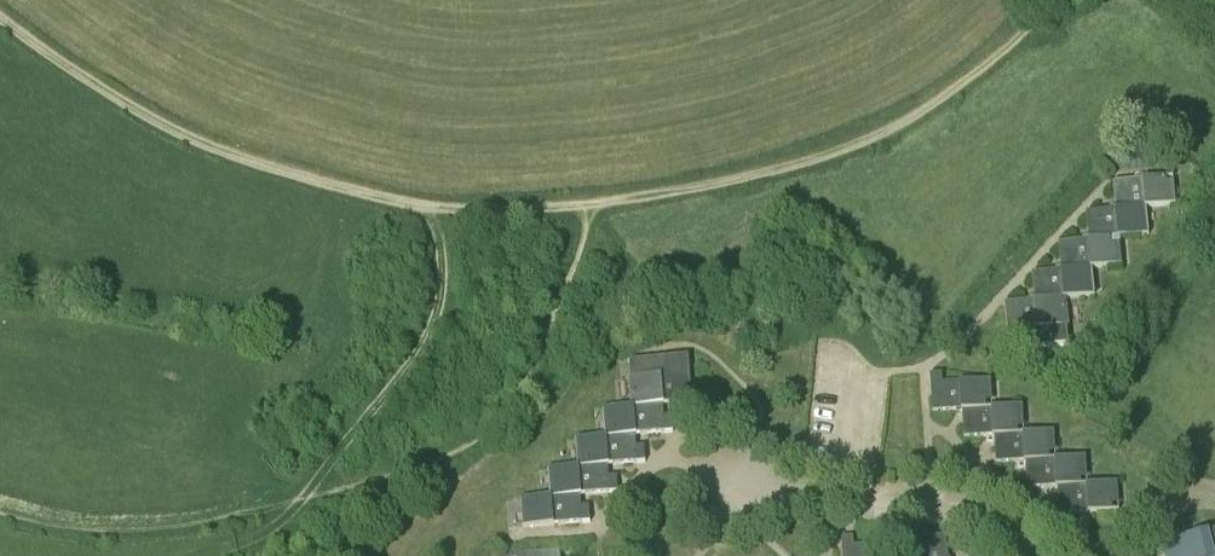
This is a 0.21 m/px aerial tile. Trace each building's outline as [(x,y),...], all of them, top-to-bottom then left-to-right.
[(1113,182),(1116,209),(1116,210),(1140,208),(1176,205),(1176,204),(1169,204),(1167,178),(1174,177),(1173,176),(1113,182)] [(1086,212),(1089,239),(1089,240),(1112,239),(1149,235),(1149,234),(1142,235),(1140,208),(1116,210),(1116,209),(1086,212)] [(1059,242),(1062,270),(1062,271),(1085,269),(1121,266),(1121,265),(1115,265),(1112,239),(1089,240),(1089,239),(1059,242)] [(1035,301),(1058,300),(1094,296),(1094,295),(1087,296),(1085,269),(1062,271),(1062,270),(1032,273),(1035,300),(1035,301)] [(1010,349),(1062,344),(1058,300),(1035,301),(1035,300),(1005,303),(1010,349)] [(637,380),(639,407),(663,405),(693,403),(690,374),(630,379),(630,380),(637,380)] [(963,411),(987,408),(985,382),(991,381),(991,380),(943,383),(942,374),(930,374),(933,413),(963,411)] [(609,410),(611,437),(636,436),(636,435),(665,432),(663,405),(639,407),(603,409),(603,410),(609,410)] [(964,438),(994,436),(1018,434),(1016,407),(1022,407),(1022,406),(987,408),(963,411),(964,438)] [(996,464),(1026,462),(1025,462),(1050,460),(1048,433),(1054,433),(1054,431),(1018,434),(994,436),(996,464)] [(582,440),(584,467),(608,465),(638,462),(636,436),(611,437),(575,439),(575,441),(582,440)] [(1028,489),(1057,487),(1081,485),(1080,459),(1086,459),(1086,457),(1050,460),(1025,462),(1026,462),(1028,489)] [(554,470),(556,497),(580,495),(581,500),(581,495),(610,492),(608,465),(584,467),(548,469),(548,471),(554,470)] [(1117,483),(1081,485),(1057,487),(1059,515),(1119,511),(1119,510),(1113,510),(1111,484),(1117,484),(1117,483)] [(577,543),(575,523),(583,522),(581,500),(580,495),(556,497),(520,500),(520,501),(527,500),(529,527),(544,526),(544,531),(539,531),(540,546),(577,543)] [(1207,533),(1208,533),(1208,531),(1187,537),(1190,550),(1166,555),(1213,555),(1207,533)] [(947,535),(918,538),(919,555),(948,555),(947,535)] [(843,555),(872,555),(871,544),(854,546),(853,536),(842,537),(843,555)]
